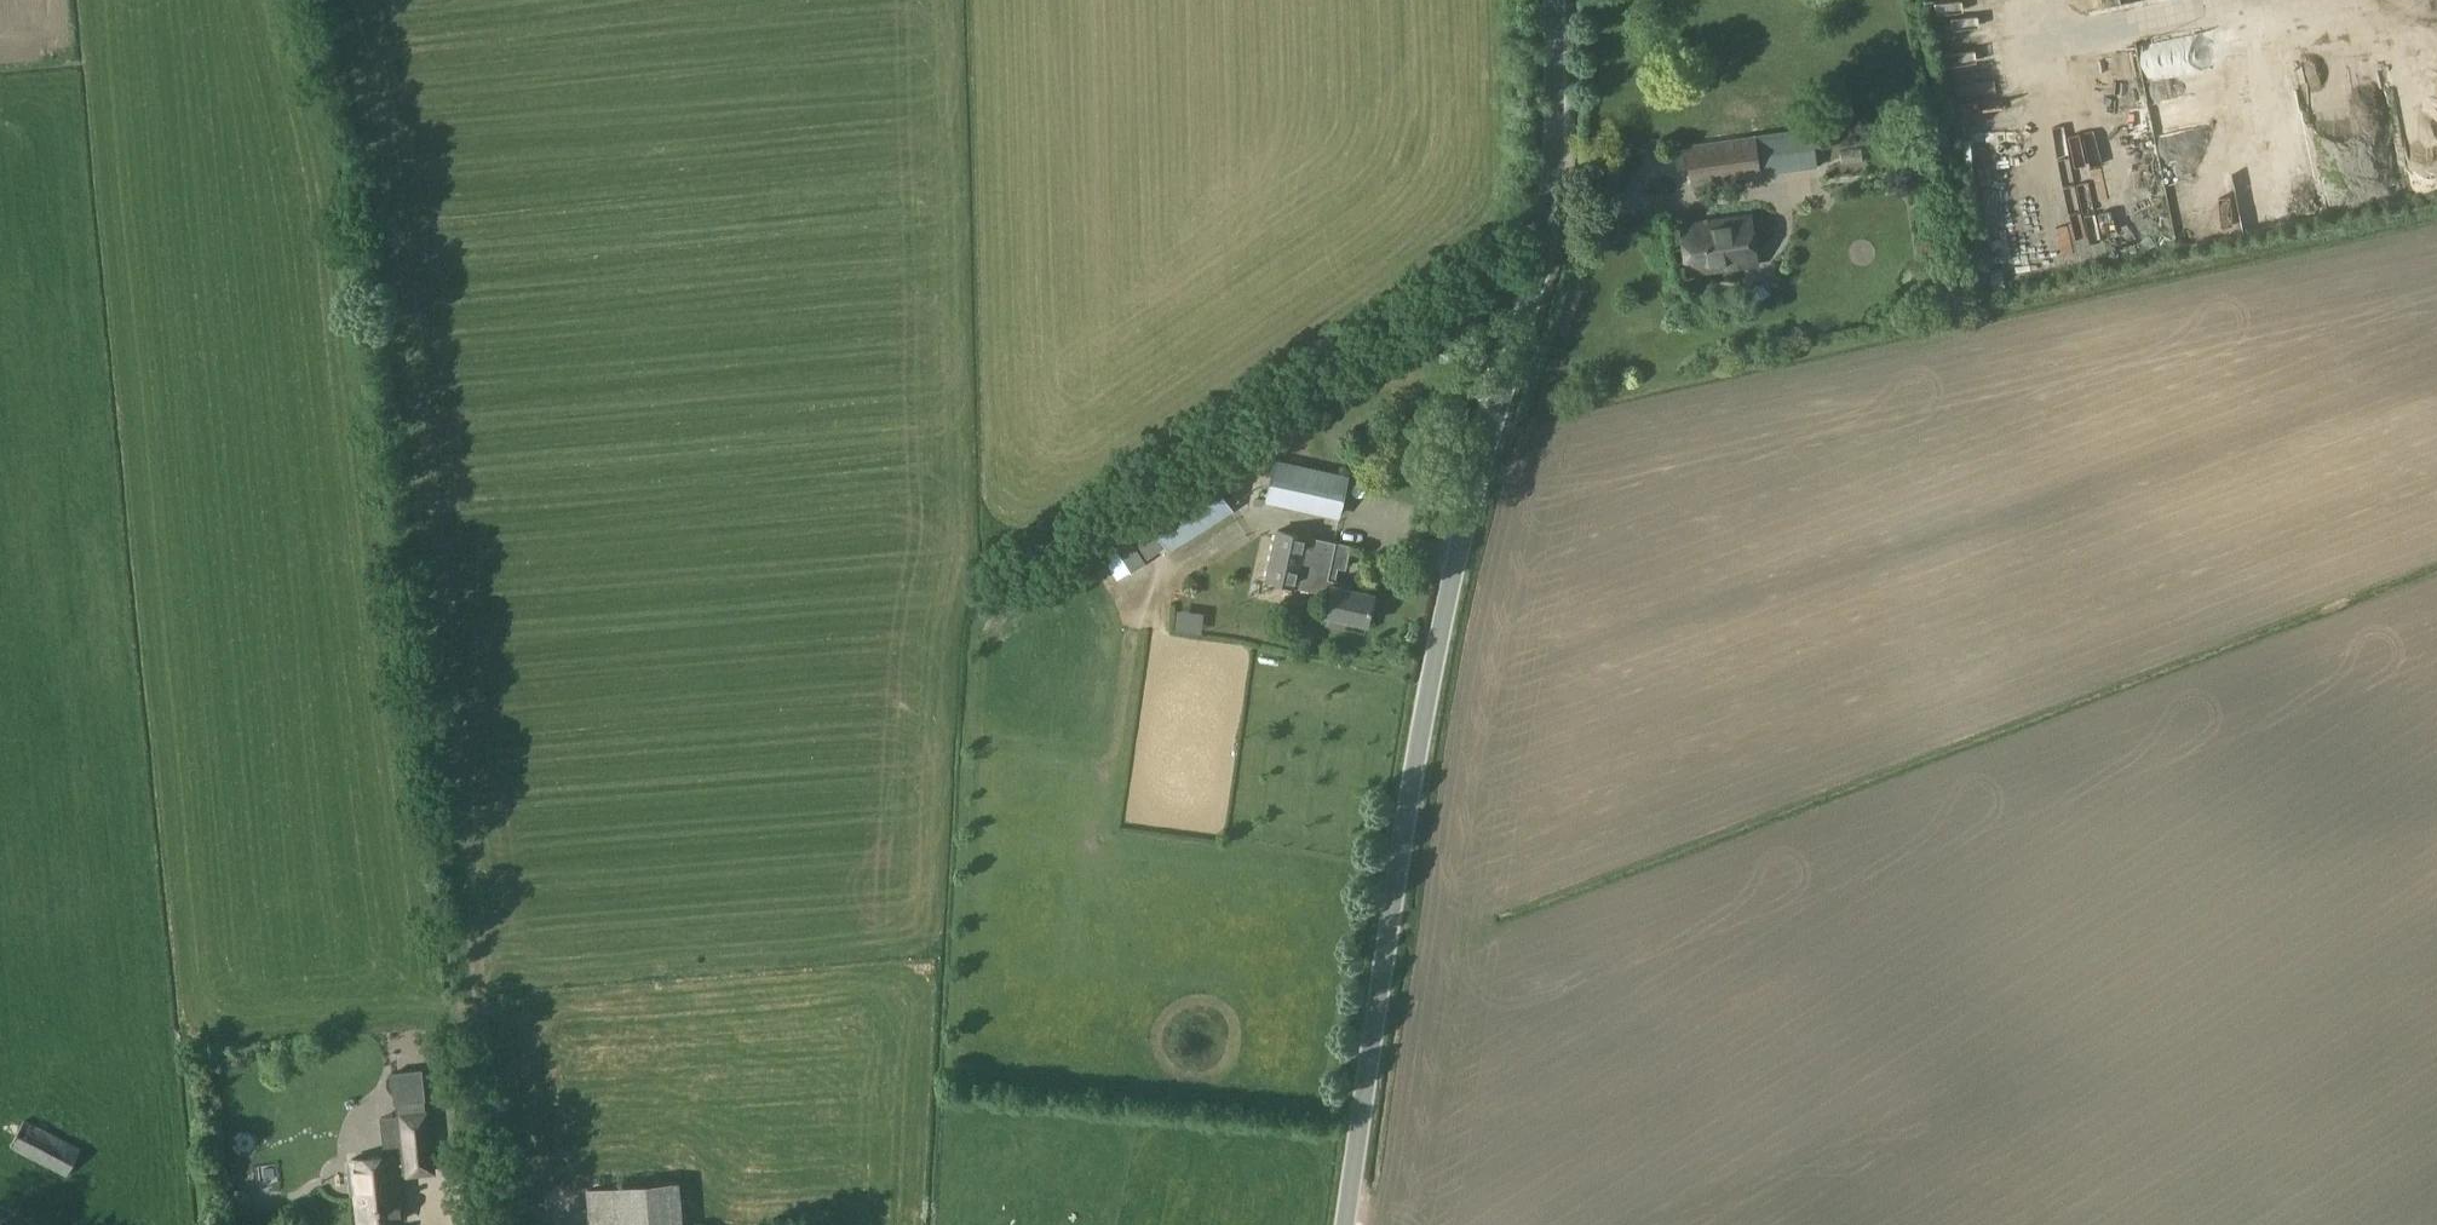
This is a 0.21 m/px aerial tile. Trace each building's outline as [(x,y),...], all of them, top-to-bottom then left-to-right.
[(2230,15),(2219,29),(2234,41),(2245,28),(2230,15)] [(1990,124),(1999,104),(1988,99),(1979,119),(1990,124)] [(1755,134),(1686,144),(1692,184),(1759,176),(1759,175),(1818,167),(1813,126),(1755,134)] [(1756,264),(1749,216),(1682,225),(1689,273),(1756,264)] [(1338,515),(1347,475),(1276,460),(1267,500),(1338,515)] [(1211,477),(1149,516),(1169,547),(1231,508),(1211,477)] [(1370,529),(1374,516),(1357,511),(1353,524),(1370,529)] [(1336,544),(1325,541),(1278,531),(1268,580),(1313,590),(1325,593),(1325,592),(1331,593),(1326,614),(1367,623),(1373,593),(1351,589),(1351,585),(1328,580),(1336,544)] [(423,1087),(393,1090),(396,1113),(425,1110),(423,1087)] [(411,1113),(398,1114),(405,1175),(417,1174),(411,1113)] [(63,1177),(78,1151),(22,1119),(8,1145),(63,1177)] [(397,1156),(352,1160),(359,1224),(404,1220),(397,1156)] [(586,1190),(589,1224),(683,1224),(679,1182),(586,1190)]
